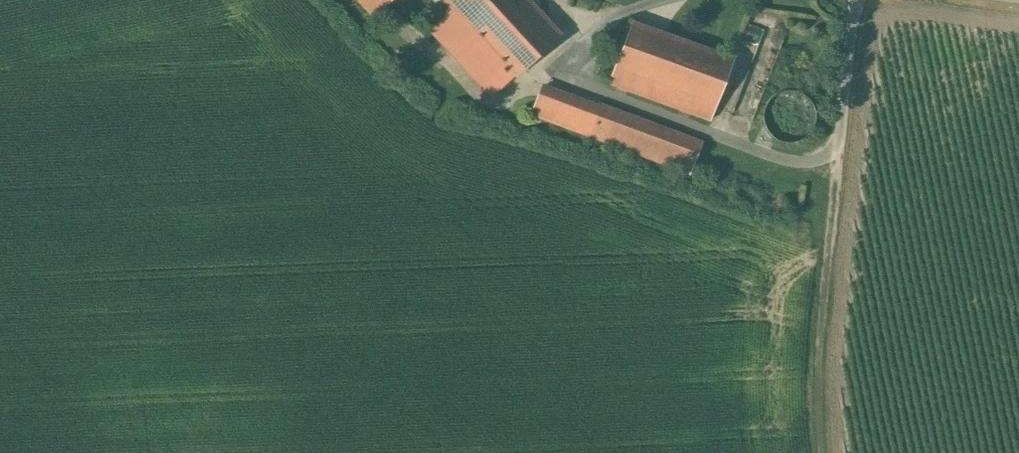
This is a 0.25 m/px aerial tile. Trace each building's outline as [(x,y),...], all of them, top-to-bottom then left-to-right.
[(374,16),(391,0),(360,0),(374,16)] [(516,76),(561,33),(530,0),(445,0),(516,76)] [(731,57),(631,21),(609,82),(709,119),(731,57)] [(701,145),(541,86),(530,117),(689,176),(701,145)]
